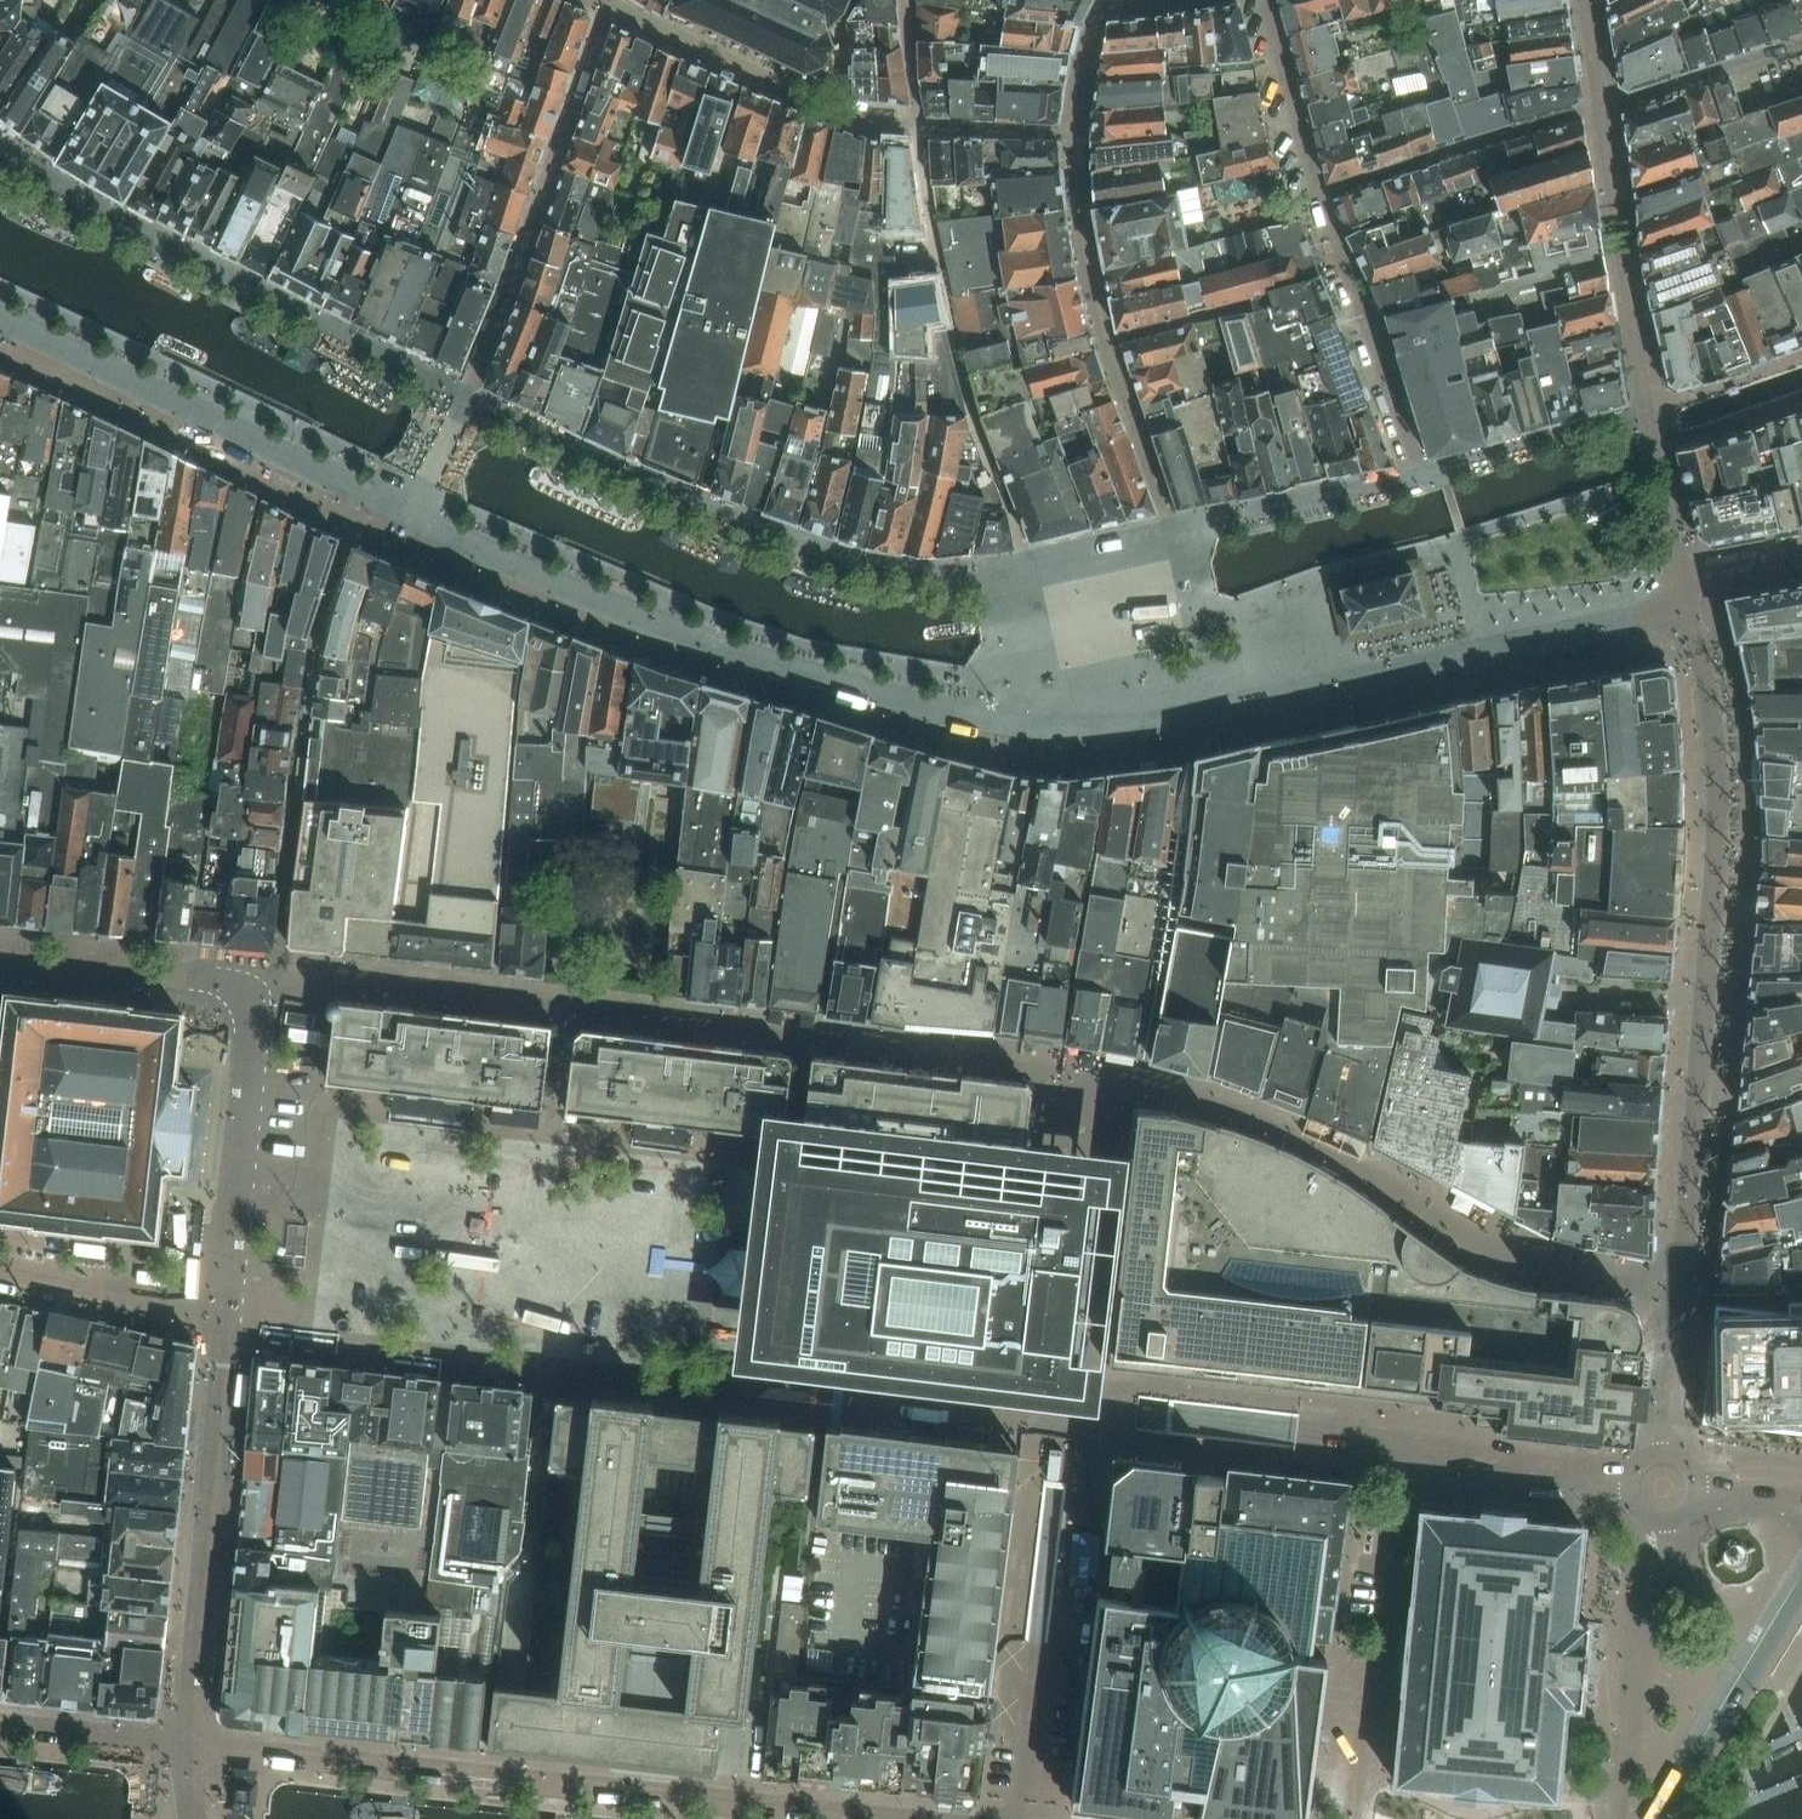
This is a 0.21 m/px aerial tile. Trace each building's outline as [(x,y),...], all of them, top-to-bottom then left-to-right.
[(15,29),(23,17),(32,23),(37,15),(37,8),(38,8),(41,6),(41,0),(0,0),(0,29),(15,29)] [(22,132),(54,155),(55,154),(56,154),(70,129),(76,132),(107,81),(132,95),(138,84),(153,92),(147,104),(173,119),(175,121),(233,8),(238,0),(215,0),(183,60),(178,57),(199,18),(169,0),(153,0),(151,3),(147,0),(105,0),(86,31),(56,78),(22,132)] [(130,201),(158,217),(159,216),(164,206),(190,154),(200,135),(230,74),(267,0),(238,0),(233,8),(175,121),(136,190),(131,200),(130,201)] [(230,74),(264,92),(279,62),(281,63),(312,0),(267,0),(230,74)] [(384,25),(409,37),(423,43),(442,0),(394,0),(391,8),(384,25)] [(432,40),(458,51),(462,41),(478,0),(450,0),(446,10),(445,10),(440,21),(437,27),(432,40)] [(462,41),(485,50),(505,0),(478,0),(462,41)] [(471,92),(499,104),(504,92),(519,56),(530,29),(542,0),(510,0),(491,49),(471,92)] [(530,29),(551,39),(562,12),(567,1),(564,0),(542,0),(530,29)] [(663,15),(664,15),(664,14),(669,4),(671,0),(634,0),(663,15)] [(669,4),(664,14),(664,15),(664,16),(668,18),(669,17),(671,12),(673,13),(673,14),(686,20),(687,19),(689,20),(687,25),(692,27),(694,22),(713,30),(710,35),(715,37),(717,33),(736,41),(734,46),(739,48),(741,43),(759,52),(757,56),(762,59),(764,54),(782,62),(780,67),(785,70),(787,65),(802,72),(802,77),(808,78),(808,71),(822,66),(827,70),(830,67),(826,63),(832,46),(837,46),(837,43),(834,43),(828,27),(844,11),(848,0),(671,0),(669,4)] [(847,19),(849,19),(866,18),(866,23),(873,24),(898,24),(896,0),(865,0),(865,6),(855,6),(847,19)] [(917,1),(929,3),(960,8),(1003,15),(1007,0),(917,0),(917,1)] [(1003,15),(1003,16),(1078,23),(1083,13),(1090,0),(1007,0),(1003,15)] [(1284,14),(1286,22),(1288,29),(1289,33),(1300,30),(1342,18),(1345,17),(1340,0),(1279,0),(1284,14)] [(1345,17),(1345,20),(1363,15),(1363,18),(1362,19),(1365,28),(1373,26),(1366,0),(1340,0),(1345,17)] [(1373,26),(1402,18),(1410,16),(1409,14),(1406,2),(1395,5),(1394,0),(1366,0),(1373,26)] [(1395,5),(1406,2),(1409,14),(1410,16),(1412,15),(1423,13),(1422,11),(1420,0),(1394,0),(1395,5)] [(1444,82),(1446,82),(1451,95),(1453,104),(1479,97),(1461,32),(1467,31),(1466,24),(1567,8),(1566,0),(1453,0),(1455,5),(1427,10),(1422,11),(1423,13),(1412,15),(1410,16),(1402,18),(1411,46),(1419,43),(1428,41),(1443,81),(1444,82)] [(1427,10),(1455,5),(1453,0),(1425,0),(1427,10)] [(1608,5),(1607,5),(1608,7),(1609,7),(1612,27),(1611,27),(1611,30),(1612,30),(1673,0),(1620,0),(1610,5),(1608,5)] [(1702,0),(1688,0),(1689,6),(1686,7),(1682,0),(1673,0),(1612,30),(1612,32),(1613,31),(1613,36),(1614,45),(1616,49),(1615,49),(1615,51),(1672,27),(1671,24),(1697,11),(1705,7),(1702,0)] [(1703,28),(1717,60),(1743,51),(1739,39),(1732,16),(1760,8),(1780,0),(1702,0),(1705,7),(1697,11),(1703,28)] [(1801,34),(1801,28),(1790,0),(1780,0),(1760,8),(1772,42),(1801,34)] [(1801,28),(1801,0),(1790,0),(1801,28)] [(918,40),(924,40),(929,40),(955,41),(960,8),(929,3),(917,1),(918,40)] [(551,39),(541,64),(570,73),(571,73),(591,18),(590,14),(588,12),(567,2),(562,12),(551,39)] [(1238,4),(1238,3),(1212,7),(1217,61),(1220,61),(1221,72),(1223,90),(1258,85),(1255,68),(1252,55),(1253,55),(1244,28),(1238,4)] [(1220,61),(1217,61),(1217,62),(1216,62),(1211,8),(1182,13),(1185,42),(1187,65),(1193,64),(1193,73),(1210,73),(1210,74),(1221,72),(1220,61)] [(1567,8),(1466,24),(1467,31),(1468,46),(1489,43),(1507,40),(1572,31),(1567,8)] [(1739,39),(1743,51),(1772,42),(1760,8),(1732,16),(1739,39)] [(59,12),(51,24),(57,28),(56,28),(58,29),(59,30),(67,17),(59,12)] [(1182,13),(1156,17),(1158,45),(1161,74),(1178,73),(1178,71),(1187,70),(1187,65),(1185,42),(1182,13)] [(7,105),(51,36),(56,28),(57,28),(51,24),(37,15),(32,23),(23,17),(15,29),(0,52),(0,113),(7,105)] [(1078,23),(1003,16),(999,44),(1070,51),(1078,23)] [(1107,22),(1102,52),(1158,45),(1156,17),(1107,22)] [(1300,30),(1289,33),(1301,76),(1332,68),(1355,61),(1400,49),(1411,46),(1402,18),(1373,26),(1365,28),(1349,32),(1347,33),(1350,49),(1338,52),(1334,34),(1348,30),(1345,20),(1345,17),(1342,18),(1300,30)] [(849,91),(849,96),(878,100),(875,47),(873,24),(866,23),(866,18),(849,19),(850,48),(850,51),(849,91)] [(375,37),(373,42),(401,55),(409,37),(384,25),(381,24),(375,37)] [(898,24),(873,24),(875,47),(888,47),(900,45),(898,24)] [(614,25),(599,68),(619,79),(636,36),(615,25),(614,25)] [(7,105),(0,115),(22,132),(22,131),(22,132),(56,78),(86,31),(78,26),(71,37),(59,30),(58,29),(7,105)] [(284,167),(240,259),(267,273),(299,207),(307,189),(314,175),(329,139),(365,60),(371,46),(364,43),(368,34),(350,26),(324,84),(304,131),(301,130),(284,167)] [(1664,77),(1687,69),(1677,37),(1673,26),(1672,27),(1615,51),(1616,58),(1616,61),(1617,61),(1619,81),(1619,84),(1620,85),(1621,85),(1627,89),(1626,89),(1628,90),(1664,78),(1664,77)] [(1717,60),(1703,28),(1677,37),(1687,69),(1688,70),(1689,70),(1688,69),(1714,61),(1717,60)] [(15,29),(0,29),(0,52),(15,29)] [(1572,31),(1507,40),(1510,63),(1573,54),(1572,31)] [(636,36),(619,79),(639,90),(653,45),(636,36)] [(918,40),(918,41),(919,64),(919,78),(920,78),(920,83),(950,83),(950,78),(948,78),(946,59),(964,60),(964,51),(979,53),(979,42),(964,41),(964,43),(955,42),(955,41),(929,40),(924,40),(918,40)] [(1332,68),(1301,76),(1307,102),(1319,99),(1339,93),(1345,92),(1360,87),(1397,77),(1402,93),(1417,89),(1425,87),(1443,81),(1428,41),(1419,43),(1411,46),(1400,49),(1355,61),(1332,68)] [(999,44),(979,42),(979,53),(977,78),(1064,85),(1064,82),(1068,61),(1068,59),(1069,54),(1070,52),(999,46),(999,44)] [(1489,43),(1468,46),(1476,72),(1496,66),(1489,43)] [(888,47),(875,47),(878,100),(909,104),(904,73),(901,53),(900,45),(888,47)] [(1102,52),(1098,78),(1161,74),(1158,45),(1102,52)] [(643,91),(636,115),(650,121),(643,144),(637,163),(647,166),(650,156),(653,147),(681,58),(658,47),(643,91)] [(1510,63),(1505,64),(1510,90),(1542,81),(1542,82),(1565,79),(1577,78),(1573,54),(1510,63)] [(653,147),(650,156),(671,163),(682,167),(710,71),(681,58),(653,147)] [(159,216),(158,217),(186,231),(186,230),(191,221),(221,165),(229,150),(230,151),(246,126),(265,135),(268,129),(269,130),(273,121),(287,129),(289,124),(301,130),(304,131),(324,84),(281,63),(279,62),(264,92),(230,74),(200,135),(190,154),(164,206),(159,216)] [(531,76),(528,82),(534,85),(563,95),(570,73),(541,64),(536,78),(531,76)] [(599,68),(585,107),(601,114),(608,98),(617,103),(616,106),(621,108),(617,118),(623,119),(624,118),(630,120),(633,112),(636,113),(635,115),(636,115),(643,91),(639,90),(619,79),(599,68)] [(712,72),(684,163),(710,171),(718,148),(738,84),(712,72)] [(1189,100),(1212,97),(1214,97),(1210,74),(1210,73),(1189,74),(1189,73),(1178,74),(1178,73),(1161,74),(1161,75),(1163,103),(1164,111),(1189,108),(1189,100)] [(301,208),(269,274),(324,302),(354,241),(363,222),(358,220),(397,122),(416,80),(400,74),(380,125),(377,126),(375,129),(370,127),(357,153),(331,141),(318,170),(320,170),(310,191),(307,189),(299,207),(301,208)] [(1161,75),(1098,80),(1097,80),(1094,108),(1163,103),(1161,75)] [(1742,114),(1730,77),(1706,85),(1710,97),(1719,125),(1721,125),(1744,117),(1742,114)] [(951,115),(975,116),(977,79),(950,78),(950,83),(951,104),(951,115)] [(1510,90),(1502,92),(1507,110),(1510,122),(1513,121),(1513,122),(1526,118),(1536,116),(1535,115),(1560,108),(1560,109),(1574,104),(1580,95),(1577,79),(1577,78),(1565,79),(1542,82),(1542,81),(1510,90)] [(997,107),(999,81),(977,79),(975,116),(975,118),(997,119),(997,107)] [(61,158),(60,160),(78,170),(107,188),(125,198),(126,197),(131,188),(173,119),(147,104),(153,92),(138,84),(132,95),(107,81),(76,132),(66,149),(61,158)] [(1064,86),(999,81),(997,107),(997,119),(1038,121),(1038,122),(1058,123),(1059,120),(1058,120),(1062,96),(1062,94),(1063,88),(1064,86)] [(1426,102),(1424,103),(1432,134),(1436,145),(1465,136),(1461,125),(1453,104),(1451,95),(1446,82),(1444,82),(1443,81),(1425,87),(1430,101),(1426,102)] [(951,104),(950,83),(920,83),(921,89),(927,115),(951,116),(951,115),(951,104)] [(499,104),(493,120),(518,128),(547,138),(548,139),(554,122),(555,122),(564,95),(563,95),(534,85),(529,100),(504,92),(499,104)] [(1706,85),(1684,94),(1695,133),(1704,130),(1706,140),(1724,134),(1721,125),(1719,125),(1710,97),(1706,85)] [(719,160),(737,166),(725,209),(739,213),(755,157),(756,158),(769,111),(774,100),(742,86),(722,149),(719,160)] [(1259,90),(1257,91),(1214,97),(1212,97),(1217,127),(1221,148),(1256,141),(1267,139),(1268,139),(1259,90)] [(1479,97),(1453,104),(1461,125),(1465,136),(1510,122),(1507,110),(1502,92),(1501,91),(1479,97)] [(1319,99),(1307,102),(1313,125),(1325,121),(1340,117),(1344,126),(1354,123),(1370,118),(1370,117),(1386,112),(1383,100),(1350,109),(1345,92),(1339,93),(1319,99)] [(1687,136),(1695,133),(1684,94),(1662,101),(1674,138),(1686,134),(1687,136)] [(1724,134),(1731,152),(1764,140),(1775,137),(1780,138),(1801,130),(1801,94),(1742,114),(1744,117),(1721,125),(1724,134)] [(576,134),(576,135),(587,139),(602,144),(605,138),(613,116),(617,118),(621,108),(616,106),(617,103),(608,98),(601,114),(585,107),(576,134)] [(806,115),(792,109),(774,100),(769,111),(756,158),(777,162),(773,176),(771,176),(760,218),(776,222),(784,193),(791,167),(806,115)] [(1425,100),(1399,108),(1413,153),(1436,145),(1432,134),(1424,103),(1426,102),(1425,100)] [(379,251),(352,316),(354,316),(353,317),(380,330),(416,242),(452,144),(430,135),(440,113),(408,101),(399,123),(398,123),(397,122),(358,220),(363,222),(354,241),(378,250),(379,251)] [(1630,153),(1674,138),(1662,101),(1623,114),(1630,153)] [(1163,103),(1094,108),(1094,109),(1092,140),(1166,132),(1164,111),(1163,103)] [(1389,131),(1371,137),(1379,164),(1412,154),(1413,153),(1399,108),(1387,112),(1383,113),(1389,131)] [(832,125),(806,115),(775,227),(771,245),(802,252),(802,251),(812,208),(832,125)] [(1325,121),(1313,125),(1320,150),(1321,149),(1321,150),(1348,140),(1344,126),(1340,117),(1325,121)] [(1505,142),(1483,148),(1484,153),(1486,160),(1490,176),(1496,174),(1513,169),(1586,147),(1587,147),(1583,119),(1582,119),(1577,121),(1574,122),(1574,121),(1569,122),(1569,123),(1553,128),(1553,127),(1548,128),(1549,129),(1505,142)] [(493,120),(484,147),(507,156),(537,166),(547,138),(518,128),(493,120)] [(416,242),(381,331),(406,343),(444,253),(475,172),(476,173),(482,158),(480,156),(481,154),(467,149),(475,129),(460,123),(452,144),(416,242)] [(213,245),(213,246),(240,259),(284,167),(301,130),(289,124),(287,129),(283,137),(269,130),(268,129),(265,135),(256,154),(213,245)] [(829,257),(833,240),(844,187),(843,187),(845,178),(846,178),(860,180),(866,137),(832,125),(812,208),(802,251),(829,257)] [(1277,165),(1267,139),(1256,141),(1221,148),(1217,127),(1184,132),(1185,141),(1171,134),(1175,159),(1167,161),(1169,174),(1199,168),(1202,184),(1277,165)] [(1361,132),(1353,134),(1363,169),(1379,164),(1371,137),(1368,130),(1361,132)] [(1697,165),(1708,160),(1709,160),(1703,141),(1706,140),(1704,130),(1695,133),(1687,136),(1686,134),(1674,138),(1630,153),(1634,186),(1697,165)] [(1634,191),(1638,219),(1709,191),(1732,182),(1741,179),(1772,167),(1778,164),(1801,155),(1801,130),(1780,138),(1775,137),(1764,140),(1731,152),(1724,134),(1706,140),(1703,141),(1709,160),(1708,160),(1697,165),(1698,169),(1637,191),(1634,191)] [(1159,162),(1167,161),(1175,159),(1171,134),(1170,133),(1092,141),(1092,172),(1159,162)] [(1321,150),(1320,150),(1328,181),(1363,169),(1353,134),(1350,135),(1351,139),(1348,140),(1321,150)] [(576,135),(564,167),(589,178),(614,186),(621,163),(609,159),(613,148),(615,142),(605,138),(602,144),(587,139),(576,135)] [(896,286),(897,286),(896,272),(895,259),(895,257),(894,256),(882,256),(883,230),(883,141),(866,137),(860,180),(846,178),(844,187),(833,240),(852,243),(847,262),(852,263),(873,268),(874,279),(878,315),(896,314),(895,286),(896,286)] [(932,178),(957,176),(955,151),(955,138),(930,138),(932,178)] [(957,176),(932,178),(933,186),(935,186),(957,185),(984,183),(990,183),(989,174),(983,174),(982,151),(982,138),(955,138),(955,151),(957,176)] [(989,174),(1003,172),(1002,139),(982,138),(982,151),(983,174),(989,174)] [(1002,139),(1003,172),(1059,168),(1058,140),(1002,139)] [(883,230),(902,229),(921,229),(923,229),(923,226),(916,172),(911,143),(883,141),(883,230)] [(1517,205),(1592,181),(1586,147),(1513,169),(1496,174),(1490,176),(1488,177),(1498,210),(1517,205)] [(1431,230),(1486,214),(1475,181),(1483,178),(1475,151),(1439,163),(1443,174),(1447,191),(1420,201),(1420,200),(1413,202),(1422,227),(1423,225),(1426,225),(1427,226),(1428,228),(1428,229),(1427,230),(1431,229),(1431,230)] [(1778,164),(1788,191),(1801,186),(1801,155),(1778,164)] [(502,172),(499,181),(528,193),(529,189),(530,190),(530,189),(530,188),(532,183),(532,182),(534,177),(534,176),(536,170),(537,169),(536,169),(537,166),(507,156),(503,170),(502,172)] [(1094,205),(1165,193),(1159,162),(1092,172),(1094,205)] [(1415,184),(1420,200),(1420,201),(1447,191),(1443,174),(1439,163),(1411,172),(1415,184)] [(186,231),(186,232),(213,245),(220,230),(245,177),(242,175),(225,167),(221,165),(191,221),(186,230),(186,231)] [(564,167),(545,223),(569,230),(571,231),(571,230),(573,224),(581,227),(579,230),(578,235),(596,242),(597,239),(599,230),(606,213),(614,186),(589,178),(564,167)] [(1772,167),(1741,179),(1732,182),(1709,191),(1638,219),(1641,248),(1642,248),(1678,235),(1714,221),(1755,206),(1783,194),(1772,167)] [(495,168),(491,179),(498,183),(499,181),(502,172),(495,168)] [(1059,168),(1003,172),(989,174),(990,183),(994,214),(994,216),(1001,215),(1052,209),(1064,207),(1059,168)] [(444,253),(406,343),(433,356),(433,355),(434,356),(439,346),(465,278),(485,222),(498,183),(491,179),(476,173),(475,172),(444,253)] [(1413,202),(1420,200),(1415,184),(1411,172),(1383,182),(1387,193),(1391,209),(1413,202)] [(498,183),(485,222),(510,230),(515,231),(515,230),(528,193),(499,181),(498,183)] [(1486,214),(1431,230),(1441,262),(1452,261),(1469,255),(1501,245),(1502,247),(1568,230),(1598,224),(1599,224),(1593,182),(1592,182),(1592,181),(1517,205),(1498,210),(1486,214)] [(1392,211),(1391,209),(1387,193),(1383,182),(1355,191),(1359,202),(1365,221),(1369,220),(1369,219),(1392,211)] [(1788,191),(1788,192),(1799,219),(1801,218),(1801,186),(1788,191)] [(1094,205),(1094,206),(1106,267),(1189,248),(1185,230),(1178,191),(1165,193),(1094,205)] [(1345,229),(1365,221),(1359,202),(1355,191),(1334,197),(1344,227),(1345,228),(1344,228),(1345,229)] [(1716,226),(1710,228),(1713,235),(1718,233),(1724,248),(1727,247),(1743,241),(1740,232),(1764,224),(1768,233),(1768,234),(1783,227),(1799,219),(1788,192),(1762,203),(1755,206),(1714,221),(1716,226)] [(630,283),(603,374),(631,384),(626,401),(643,407),(628,454),(643,461),(660,404),(647,399),(652,383),(656,365),(662,367),(677,314),(683,293),(687,279),(696,248),(697,245),(707,209),(674,201),(663,235),(650,230),(647,229),(632,283),(630,283)] [(660,404),(643,461),(696,482),(714,428),(713,428),(717,414),(730,418),(742,367),(762,287),(765,271),(766,264),(771,245),(775,227),(776,222),(739,213),(725,209),(709,204),(707,209),(701,230),(697,245),(696,248),(687,279),(683,293),(677,314),(662,367),(656,365),(652,383),(665,387),(660,404)] [(998,249),(1005,287),(1005,288),(1075,277),(1064,207),(1052,209),(1001,215),(1003,230),(1005,248),(998,249)] [(978,291),(1005,287),(998,249),(1005,248),(1003,230),(1001,215),(994,216),(994,214),(937,221),(938,222),(954,296),(978,292),(978,291)] [(1441,262),(1431,230),(1431,229),(1427,230),(1428,229),(1428,228),(1427,226),(1426,225),(1423,225),(1422,227),(1421,229),(1422,230),(1422,231),(1424,232),(1413,235),(1407,215),(1367,227),(1348,236),(1371,282),(1437,264),(1441,262)] [(1227,277),(1200,283),(1205,306),(1269,290),(1268,289),(1275,287),(1275,288),(1289,284),(1289,282),(1294,281),(1294,282),(1319,274),(1300,218),(1269,226),(1221,239),(1227,265),(1224,266),(1226,272),(1225,272),(1227,277)] [(1799,219),(1783,227),(1796,252),(1801,266),(1801,218),(1799,219)] [(482,230),(465,278),(484,285),(495,289),(505,258),(515,231),(510,230),(485,222),(482,230)] [(543,230),(534,256),(560,264),(568,237),(569,237),(571,231),(569,230),(545,223),(543,230)] [(511,397),(540,411),(561,353),(562,353),(595,244),(596,242),(578,235),(579,230),(581,227),(573,224),(571,230),(571,231),(569,237),(568,237),(560,264),(546,310),(516,386),(511,397)] [(540,411),(541,411),(540,412),(582,434),(582,433),(583,434),(583,433),(584,434),(598,391),(603,375),(603,374),(630,283),(632,283),(647,229),(628,224),(626,230),(623,246),(597,239),(596,242),(595,244),(562,353),(561,353),(540,411)] [(1442,280),(1447,296),(1450,296),(1499,282),(1562,264),(1562,265),(1602,255),(1602,254),(1603,254),(1599,224),(1598,225),(1598,224),(1568,230),(1502,247),(1501,245),(1469,255),(1473,272),(1442,280)] [(1707,255),(1706,254),(1702,243),(1698,232),(1643,251),(1641,252),(1645,277),(1707,255)] [(1201,258),(1206,277),(1180,283),(1180,280),(1111,296),(1118,327),(1188,311),(1205,306),(1200,283),(1227,277),(1225,272),(1226,272),(1224,266),(1227,265),(1221,239),(1217,240),(1218,246),(1205,250),(1207,256),(1201,258)] [(354,241),(324,302),(351,315),(378,250),(354,241)] [(776,369),(791,304),(794,304),(819,311),(820,311),(823,299),(828,301),(840,261),(802,252),(803,252),(802,252),(771,245),(766,264),(765,271),(762,287),(742,367),(730,418),(727,432),(712,489),(743,500),(759,438),(762,426),(768,400),(775,372),(776,369)] [(895,259),(907,258),(907,245),(894,246),(895,259)] [(1180,283),(1206,277),(1201,258),(1207,256),(1205,250),(1199,251),(1198,245),(1189,248),(1106,267),(1111,296),(1180,280),(1180,283)] [(1706,254),(1707,255),(1645,277),(1651,306),(1685,294),(1721,280),(1738,274),(1727,247),(1724,248),(1713,252),(1712,251),(1706,254)] [(1473,308),(1474,313),(1476,321),(1486,318),(1519,309),(1525,328),(1556,321),(1557,320),(1553,305),(1608,290),(1603,254),(1602,255),(1562,265),(1562,264),(1499,282),(1499,284),(1468,293),(1473,308)] [(519,299),(519,301),(546,310),(560,264),(534,256),(519,299)] [(1769,267),(1800,338),(1801,343),(1801,269),(1796,256),(1769,267)] [(907,258),(895,259),(896,272),(908,271),(907,258)] [(820,311),(811,351),(830,356),(839,315),(850,318),(850,313),(878,316),(878,315),(874,279),(850,273),(852,263),(847,262),(840,261),(828,301),(823,299),(820,311)] [(1768,268),(1742,279),(1774,354),(1801,343),(1768,268)] [(908,271),(896,272),(897,286),(909,284),(908,271)] [(1447,296),(1442,280),(1436,281),(1436,280),(1417,285),(1414,272),(1371,282),(1385,313),(1447,296)] [(1333,308),(1332,305),(1320,275),(1289,284),(1275,288),(1269,290),(1274,306),(1272,306),(1275,314),(1302,305),(1306,319),(1333,308)] [(1049,337),(1089,327),(1076,278),(1075,277),(1005,288),(1007,302),(1012,323),(1016,338),(1047,331),(1049,337)] [(434,356),(434,357),(436,358),(436,357),(451,365),(459,369),(461,370),(462,368),(465,361),(495,289),(484,285),(465,278),(439,346),(434,356)] [(943,318),(935,281),(909,284),(897,286),(896,286),(897,352),(892,447),(884,476),(886,477),(884,484),(871,533),(869,545),(901,550),(915,492),(920,468),(927,411),(927,395),(925,322),(943,318)] [(1752,364),(1773,354),(1744,285),(1723,294),(1752,364)] [(1016,338),(1012,323),(1007,302),(1005,288),(1005,287),(978,291),(978,292),(954,296),(963,344),(965,350),(977,347),(1007,340),(1016,338)] [(1696,327),(1708,322),(1731,314),(1719,287),(1690,299),(1696,327)] [(1553,305),(1557,320),(1561,336),(1612,322),(1613,321),(1608,291),(1553,305)] [(1477,325),(1476,322),(1474,313),(1473,308),(1454,313),(1450,296),(1447,296),(1385,313),(1393,337),(1398,351),(1397,351),(1398,356),(1397,356),(1423,439),(1424,438),(1429,455),(1436,453),(1437,454),(1485,441),(1484,439),(1467,378),(1465,368),(1466,368),(1463,358),(1456,330),(1477,325)] [(1691,329),(1696,327),(1690,299),(1675,304),(1653,311),(1668,382),(1677,388),(1678,387),(1702,381),(1691,329)] [(519,301),(486,384),(511,397),(516,386),(546,310),(519,301)] [(791,304),(776,369),(805,376),(811,351),(820,311),(819,311),(794,304),(791,304)] [(1272,306),(1246,312),(1262,365),(1263,368),(1277,363),(1291,359),(1295,373),(1320,366),(1327,389),(1335,388),(1337,396),(1344,417),(1360,411),(1371,406),(1357,369),(1347,345),(1339,323),(1333,308),(1306,319),(1302,305),(1275,314),(1272,306)] [(1486,318),(1487,319),(1494,347),(1513,343),(1519,366),(1503,371),(1517,418),(1520,430),(1550,422),(1547,410),(1519,309),(1486,318)] [(1246,312),(1219,316),(1225,342),(1234,373),(1238,372),(1262,365),(1246,312)] [(850,318),(849,337),(876,339),(878,316),(850,313),(850,318)] [(868,545),(884,476),(892,447),(897,352),(896,352),(896,314),(878,315),(878,316),(876,339),(875,350),(872,371),(862,424),(854,470),(838,536),(868,545)] [(1708,322),(1712,332),(1727,373),(1751,364),(1731,314),(1708,322)] [(316,355),(313,350),(248,317),(242,316),(237,317),(234,320),(232,323),(231,327),(233,332),(238,337),(303,370),(310,370),(315,369),(318,365),(318,360),(316,355)] [(1194,322),(1193,322),(1197,334),(1201,349),(1202,349),(1225,342),(1219,316),(1194,322)] [(938,411),(966,414),(948,343),(943,318),(925,322),(927,395),(937,395),(938,411)] [(1467,378),(1484,439),(1486,439),(1486,440),(1519,431),(1519,430),(1520,430),(1517,418),(1503,371),(1502,367),(1501,367),(1494,348),(1494,347),(1487,319),(1476,322),(1477,325),(1456,330),(1463,358),(1483,352),(1488,371),(1467,378)] [(1525,328),(1546,403),(1551,422),(1581,413),(1560,337),(1556,321),(1525,328)] [(1167,330),(1122,343),(1131,368),(1174,356),(1201,349),(1197,334),(1193,322),(1167,330)] [(1612,322),(1561,336),(1567,359),(1578,355),(1579,357),(1616,347),(1612,322)] [(1015,365),(1023,362),(1024,367),(1094,347),(1089,327),(1049,337),(1047,331),(1009,341),(1015,365)] [(1693,339),(1703,380),(1727,373),(1712,332),(1693,339)] [(849,337),(848,348),(875,350),(876,339),(849,337)] [(977,347),(965,350),(973,382),(1023,368),(1023,366),(1014,367),(1007,340),(977,347)] [(1225,342),(1202,349),(1210,382),(1212,382),(1224,434),(1223,434),(1228,452),(1229,452),(1236,483),(1238,494),(1266,489),(1264,477),(1244,394),(1238,372),(1234,373),(1225,342)] [(1094,347),(1064,357),(1025,367),(1023,368),(973,382),(981,414),(1013,402),(1026,399),(1025,399),(1032,397),(1035,396),(1048,393),(1071,386),(1071,387),(1105,376),(1106,376),(1095,346),(1094,347)] [(1583,380),(1619,371),(1616,347),(1579,357),(1583,380)] [(1201,349),(1174,356),(1174,357),(1183,386),(1187,401),(1177,404),(1183,422),(1201,478),(1199,478),(1208,501),(1238,495),(1238,494),(1236,483),(1229,452),(1228,452),(1223,434),(1224,434),(1212,382),(1210,382),(1202,349),(1201,349)] [(1174,357),(1131,369),(1142,399),(1153,396),(1167,391),(1183,386),(1174,357)] [(398,392),(333,359),(321,361),(317,369),(322,379),(388,412),(397,410),(401,402),(398,392)] [(1286,390),(1272,393),(1295,470),(1297,482),(1326,476),(1326,475),(1327,475),(1303,404),(1299,391),(1301,390),(1295,373),(1291,359),(1277,363),(1286,390)] [(851,459),(867,371),(839,365),(838,365),(824,432),(822,431),(817,450),(797,521),(834,534),(834,532),(851,459)] [(1320,366),(1295,373),(1301,390),(1299,391),(1303,404),(1305,404),(1328,475),(1329,476),(1362,470),(1362,469),(1360,458),(1344,417),(1337,396),(1335,388),(1327,389),(1320,366)] [(12,376),(0,370),(0,426),(12,376)] [(1620,370),(1619,371),(1583,380),(1574,381),(1579,402),(1582,413),(1583,413),(1591,411),(1591,410),(1600,408),(1600,409),(1601,408),(1624,402),(1625,401),(1625,400),(1624,400),(1620,373),(1621,373),(1621,371),(1620,371),(1620,370)] [(759,438),(743,500),(766,510),(797,408),(780,403),(787,378),(785,375),(775,372),(768,400),(762,426),(759,438)] [(603,375),(598,391),(626,401),(631,384),(603,374),(603,375)] [(12,376),(0,426),(0,550),(2,550),(8,514),(9,513),(10,507),(20,456),(35,387),(12,376)] [(809,402),(814,378),(805,376),(799,402),(798,404),(797,408),(766,510),(797,521),(817,450),(822,431),(828,408),(809,402)] [(1048,393),(1037,397),(1042,411),(1040,412),(1044,424),(1054,421),(1054,419),(1058,417),(1058,416),(1081,408),(1113,397),(1105,376),(1051,394),(1050,393),(1048,393)] [(39,512),(60,399),(61,400),(61,399),(60,398),(35,387),(20,456),(10,507),(39,512)] [(1268,388),(1244,394),(1264,477),(1267,489),(1296,482),(1293,470),(1268,388)] [(598,391),(584,434),(586,435),(624,453),(628,454),(643,407),(626,401),(598,391)] [(1153,396),(1142,399),(1153,432),(1177,507),(1208,501),(1199,478),(1201,478),(1183,422),(1177,404),(1173,405),(1170,395),(1168,395),(1167,391),(1153,396)] [(915,492),(901,550),(936,555),(952,489),(955,476),(963,443),(970,428),(966,414),(938,411),(937,395),(927,395),(927,411),(920,468),(915,492)] [(1013,402),(981,414),(998,457),(1030,541),(1094,525),(1068,462),(1070,462),(1062,441),(1056,425),(1045,429),(1032,397),(1025,399),(1026,399),(1013,402)] [(1113,397),(1081,408),(1087,425),(1089,432),(1093,442),(1097,440),(1127,430),(1113,397)] [(93,415),(94,414),(67,401),(67,402),(66,401),(65,400),(65,402),(64,406),(46,505),(77,509),(93,415)] [(1360,411),(1344,417),(1360,458),(1362,469),(1369,468),(1392,465),(1392,464),(1394,464),(1393,464),(1371,406),(1360,411)] [(1058,417),(1054,419),(1054,421),(1056,425),(1062,441),(1089,432),(1087,425),(1081,408),(1058,416),(1058,417)] [(119,427),(119,426),(94,414),(93,415),(77,509),(46,505),(43,516),(43,522),(40,541),(32,582),(31,589),(2,585),(1,596),(0,596),(0,670),(20,673),(16,695),(35,697),(46,698),(44,713),(39,758),(67,761),(69,741),(86,615),(104,513),(119,427)] [(1792,414),(1768,423),(1767,423),(1766,423),(1778,462),(1783,481),(1789,480),(1801,477),(1801,450),(1792,414)] [(1766,423),(1751,429),(1761,466),(1778,462),(1766,423)] [(146,439),(145,439),(119,427),(104,513),(86,615),(112,619),(117,580),(126,542),(128,542),(146,439)] [(727,432),(714,428),(696,482),(712,489),(727,432)] [(952,489),(936,555),(967,552),(971,552),(971,551),(981,508),(984,494),(980,483),(991,482),(970,428),(963,443),(955,476),(952,489)] [(1751,429),(1711,441),(1712,441),(1719,472),(1724,491),(1754,484),(1762,482),(1757,467),(1761,466),(1751,429),(1751,428),(1750,429),(1751,429)] [(1127,430),(1097,440),(1101,449),(1127,518),(1157,512),(1134,450),(1127,430)] [(112,619),(86,615),(69,741),(124,750),(129,711),(132,690),(136,666),(156,548),(174,453),(173,452),(146,439),(128,542),(126,542),(117,580),(112,619)] [(1689,499),(1690,499),(1724,491),(1719,472),(1712,441),(1696,445),(1677,450),(1677,451),(1685,480),(1685,483),(1689,499)] [(1070,462),(1068,462),(1094,525),(1127,518),(1101,449),(1070,462)] [(124,750),(123,754),(152,760),(155,741),(170,743),(171,743),(178,744),(179,744),(186,699),(162,695),(186,553),(200,466),(200,465),(174,452),(174,453),(156,548),(136,666),(132,690),(129,711),(124,750)] [(640,530),(644,525),(645,519),(643,513),(636,506),(554,469),(542,465),(536,466),(534,468),(531,472),(529,477),(529,481),(532,486),(543,493),(625,531),(634,532),(640,530)] [(229,481),(200,466),(186,553),(162,695),(186,699),(189,699),(191,688),(229,481)] [(1789,480),(1800,524),(1801,524),(1801,477),(1789,480)] [(1778,528),(1800,524),(1789,480),(1783,481),(1778,482),(1780,487),(1769,490),(1778,528)] [(262,499),(257,496),(257,495),(230,481),(229,481),(191,688),(226,694),(226,691),(229,672),(237,625),(244,577),(263,499),(262,499)] [(981,508),(971,551),(972,551),(1013,548),(1006,511),(1002,511),(992,481),(991,482),(980,483),(984,494),(981,508)] [(1754,484),(1724,491),(1690,499),(1698,533),(1710,540),(1778,528),(1769,490),(1762,492),(1764,502),(1758,504),(1754,484)] [(252,670),(250,693),(259,694),(261,679),(268,629),(276,584),(291,514),(263,499),(244,577),(237,625),(229,672),(226,691),(232,691),(239,648),(253,651),(249,669),(252,670)] [(26,581),(36,524),(38,519),(9,513),(8,514),(2,550),(0,558),(0,577),(14,579),(26,581)] [(268,629),(261,679),(280,682),(287,644),(289,630),(315,527),(314,526),(292,515),(291,514),(276,584),(268,629)] [(739,572),(742,567),(743,564),(743,561),(742,559),(730,552),(677,527),(668,524),(666,524),(663,525),(660,530),(659,532),(659,535),(660,538),(671,545),(724,570),(733,573),(736,573),(739,572)] [(297,632),(308,636),(309,636),(339,541),(338,541),(340,538),(315,527),(289,630),(297,632)] [(322,652),(319,672),(348,676),(349,664),(354,639),(380,557),(354,544),(344,574),(339,587),(335,599),(328,622),(322,652)] [(313,715),(312,720),(324,722),(342,725),(342,729),(368,733),(370,720),(378,651),(384,632),(387,630),(407,569),(405,568),(381,557),(380,557),(354,639),(349,664),(348,676),(346,695),(343,719),(325,716),(313,715)] [(312,720),(308,755),(320,757),(415,768),(420,725),(423,708),(420,708),(419,708),(440,585),(440,584),(438,582),(417,573),(407,569),(387,630),(384,632),(378,651),(370,720),(368,733),(342,729),(342,725),(324,722),(312,720)] [(1421,613),(1423,610),(1415,573),(1411,571),(1344,588),(1342,591),(1351,627),(1354,630),(1366,627),(1421,613)] [(407,807),(393,917),(349,912),(345,951),(379,955),(425,960),(493,969),(503,874),(518,679),(521,663),(529,620),(528,620),(529,619),(442,584),(432,636),(420,708),(423,708),(412,798),(408,798),(407,807)] [(1801,629),(1801,585),(1728,599),(1737,636),(1801,629)] [(518,724),(517,743),(551,745),(553,733),(557,734),(559,727),(556,727),(574,637),(534,620),(533,621),(533,623),(521,689),(518,724)] [(1737,636),(1748,686),(1749,686),(1801,686),(1801,629),(1737,636)] [(287,644),(280,682),(301,686),(306,649),(308,636),(297,632),(289,630),(287,644)] [(517,743),(509,843),(534,845),(534,840),(575,842),(585,843),(586,816),(587,780),(585,779),(586,778),(586,769),(586,767),(588,743),(587,732),(589,715),(600,648),(575,637),(559,727),(557,734),(553,733),(551,745),(517,743)] [(586,767),(586,769),(596,770),(618,773),(633,661),(602,648),(590,715),(589,732),(588,735),(588,743),(586,767)] [(596,770),(590,817),(610,820),(637,825),(644,778),(680,782),(686,783),(689,784),(698,729),(704,684),(705,684),(695,681),(664,672),(635,662),(620,773),(618,773),(596,770)] [(1644,669),(1633,671),(1638,716),(1677,711),(1677,710),(1673,674),(1672,671),(1672,672),(1669,667),(1663,666),(1661,666),(1644,669)] [(1633,670),(1599,677),(1607,774),(1610,819),(1647,819),(1647,816),(1647,770),(1644,770),(1642,750),(1638,716),(1633,671),(1633,670)] [(348,676),(319,672),(316,690),(346,695),(348,676)] [(1548,849),(1546,866),(1575,868),(1580,820),(1610,819),(1607,774),(1599,677),(1547,684),(1552,778),(1553,812),(1553,821),(1548,849)] [(259,694),(256,722),(283,725),(295,727),(301,686),(280,682),(261,679),(259,694)] [(686,783),(678,871),(726,878),(732,823),(739,790),(755,699),(749,698),(749,696),(705,684),(704,684),(698,729),(689,784),(686,783)] [(1547,684),(1519,690),(1520,692),(1524,779),(1524,812),(1526,849),(1523,863),(1538,865),(1546,866),(1548,849),(1553,821),(1553,812),(1552,778),(1547,684)] [(1749,686),(1748,686),(1755,719),(1798,718),(1798,717),(1801,717),(1801,686),(1749,686)] [(346,695),(316,690),(313,715),(325,716),(343,719),(346,695)] [(232,691),(226,691),(226,694),(215,758),(235,760),(249,762),(251,743),(253,733),(255,722),(256,722),(259,694),(250,693),(232,691)] [(1516,691),(1490,696),(1495,764),(1511,763),(1511,772),(1496,774),(1497,806),(1508,805),(1520,805),(1516,691)] [(1470,877),(1514,880),(1519,848),(1520,805),(1497,806),(1490,696),(1456,702),(1457,703),(1463,769),(1455,861),(1471,862),(1470,877)] [(35,697),(33,712),(44,713),(46,698),(35,697)] [(726,878),(753,881),(756,850),(759,826),(763,797),(785,707),(755,699),(739,790),(732,823),(726,878)] [(1225,967),(1294,970),(1342,973),(1339,1030),(1393,1032),(1400,999),(1435,1006),(1435,1004),(1441,967),(1443,967),(1450,927),(1500,933),(1514,880),(1470,877),(1471,862),(1455,861),(1463,769),(1457,703),(1455,703),(1454,702),(1388,719),(1264,743),(1262,744),(1260,745),(1245,881),(1241,881),(1233,934),(1231,934),(1225,967)] [(756,850),(753,881),(751,902),(778,905),(780,882),(784,856),(795,802),(807,756),(816,717),(785,707),(763,797),(759,826),(756,850)] [(1677,711),(1638,716),(1642,750),(1644,770),(1647,770),(1681,767),(1680,763),(1679,763),(1676,715),(1677,715),(1677,711)] [(1758,755),(1798,759),(1801,759),(1801,717),(1798,717),(1798,718),(1755,719),(1758,755)] [(846,867),(848,867),(855,823),(873,735),(820,718),(819,721),(819,720),(797,816),(792,849),(791,857),(846,867)] [(253,733),(251,743),(259,743),(280,745),(291,747),(292,746),(295,727),(283,725),(256,722),(255,722),(253,733)] [(855,823),(848,867),(846,885),(890,891),(891,891),(892,884),(886,884),(888,867),(893,868),(912,775),(917,749),(873,735),(855,823)] [(171,743),(169,754),(174,763),(180,764),(182,754),(176,753),(178,744),(171,743)] [(251,743),(249,762),(248,768),(275,771),(287,773),(292,747),(291,747),(280,745),(259,743),(251,743)] [(1176,924),(1231,934),(1233,934),(1241,881),(1245,881),(1260,745),(1259,745),(1259,744),(1198,758),(1196,759),(1196,762),(1196,764),(1192,799),(1184,874),(1185,874),(1176,924)] [(894,868),(893,868),(888,867),(886,884),(892,884),(891,891),(890,891),(887,922),(885,933),(891,934),(918,939),(921,920),(929,874),(928,874),(950,758),(918,749),(894,868)] [(123,933),(149,935),(157,935),(158,923),(171,824),(176,790),(177,790),(180,764),(174,763),(152,760),(123,754),(121,767),(117,794),(116,807),(142,811),(124,921),(123,933)] [(1788,837),(1801,838),(1801,759),(1798,759),(1758,755),(1762,834),(1788,837)] [(67,762),(35,758),(28,757),(21,811),(25,812),(23,833),(26,833),(25,841),(17,923),(47,925),(48,913),(52,879),(63,785),(67,762)] [(320,757),(316,798),(407,807),(408,798),(412,798),(415,768),(320,757)] [(950,759),(929,874),(921,920),(918,939),(891,934),(888,954),(883,953),(880,963),(873,1008),(871,1020),(903,1025),(994,1032),(995,1020),(1016,891),(1015,891),(991,886),(994,871),(997,857),(1007,805),(1014,775),(950,759)] [(273,797),(285,798),(287,773),(275,771),(248,768),(249,762),(235,760),(234,767),(220,766),(217,784),(245,787),(245,795),(273,797)] [(1116,953),(1142,957),(1152,959),(1161,897),(1159,897),(1165,861),(1167,862),(1175,804),(1176,797),(1180,766),(1144,770),(1116,953)] [(1647,770),(1647,816),(1680,816),(1680,772),(1681,767),(1647,770)] [(1116,953),(1144,770),(1110,774),(1110,775),(1098,851),(1091,893),(1082,947),(1116,953)] [(1070,779),(1050,887),(1047,897),(1037,895),(1039,886),(1016,882),(1015,891),(1016,891),(995,1020),(994,1032),(994,1033),(1023,1037),(1027,1001),(1037,1003),(1040,982),(1069,986),(1072,963),(1075,945),(1089,866),(1104,775),(1103,775),(1071,778),(1070,779)] [(1037,777),(1014,776),(1007,805),(997,857),(1010,859),(1007,873),(994,871),(991,886),(1015,891),(1016,882),(1037,777)] [(1050,887),(1070,779),(1069,779),(1037,777),(1016,882),(1039,886),(1050,887)] [(221,838),(238,840),(239,837),(246,838),(247,821),(270,822),(282,824),(285,799),(285,798),(273,797),(245,795),(245,787),(217,784),(216,791),(210,833),(211,833),(211,836),(221,838)] [(92,790),(63,785),(52,879),(48,913),(47,925),(74,928),(75,916),(79,884),(80,884),(92,790)] [(99,930),(116,807),(117,794),(92,790),(80,884),(79,884),(75,916),(74,928),(99,930)] [(198,877),(198,871),(199,872),(210,795),(177,790),(176,790),(171,824),(158,923),(157,935),(158,935),(158,936),(179,937),(190,938),(190,937),(191,937),(192,925),(194,907),(195,900),(196,892),(198,880),(197,880),(198,877)] [(344,952),(344,951),(345,951),(349,912),(393,917),(407,807),(316,798),(304,797),(297,846),(294,885),(292,887),(294,889),(292,912),(290,914),(291,917),(290,940),(287,942),(292,947),(294,945),(309,947),(311,949),(314,947),(329,948),(331,950),(333,948),(340,949),(342,951),(344,952)] [(116,807),(99,930),(123,933),(124,921),(142,811),(116,807)] [(1521,875),(1509,941),(1554,947),(1564,902),(1581,904),(1663,913),(1675,914),(1677,876),(1678,862),(1680,826),(1680,823),(1680,820),(1680,816),(1647,816),(1647,819),(1610,819),(1580,820),(1575,868),(1546,866),(1538,865),(1523,863),(1521,875)] [(247,821),(246,838),(245,844),(268,847),(280,848),(282,824),(270,822),(247,821)] [(1801,864),(1801,838),(1788,837),(1762,834),(1762,860),(1801,864)] [(17,923),(25,841),(0,838),(0,921),(17,923)] [(237,849),(238,843),(238,840),(221,838),(220,847),(237,849)] [(238,843),(237,849),(236,861),(235,873),(277,877),(280,848),(268,847),(245,844),(238,843)] [(502,958),(500,970),(543,975),(545,963),(548,907),(550,868),(532,867),(534,845),(509,843),(507,868),(510,869),(505,904),(502,958)] [(846,867),(791,857),(788,873),(772,988),(770,1006),(778,1007),(816,1013),(840,871),(841,868),(844,867),(846,867)] [(235,873),(236,861),(230,860),(229,872),(219,871),(219,864),(206,863),(201,892),(226,895),(225,898),(233,899),(232,910),(230,929),(229,941),(270,945),(277,877),(235,873)] [(1762,860),(1760,881),(1801,885),(1801,864),(1762,860)] [(846,885),(848,867),(846,867),(844,867),(841,868),(840,871),(816,1013),(827,1014),(844,905),(846,885)] [(726,878),(678,871),(668,980),(666,990),(666,993),(713,999),(713,998),(726,878)] [(740,1002),(748,929),(751,902),(753,881),(726,878),(713,998),(740,1002)] [(1758,915),(1801,918),(1801,885),(1760,881),(1758,915)] [(887,922),(890,891),(846,885),(844,905),(827,1014),(866,1019),(868,1007),(875,962),(880,963),(883,953),(885,933),(887,922)] [(191,937),(191,938),(192,938),(196,939),(227,941),(229,941),(230,929),(232,910),(233,899),(225,898),(226,895),(201,892),(196,892),(195,900),(194,907),(192,925),(191,937)] [(778,905),(751,902),(748,929),(774,933),(778,905)] [(1554,947),(1553,952),(1594,957),(1595,940),(1660,947),(1672,948),(1675,914),(1663,913),(1581,904),(1564,902),(1554,947)] [(1757,920),(1753,968),(1799,967),(1801,967),(1801,922),(1757,920)] [(1225,967),(1231,934),(1176,924),(1176,927),(1178,927),(1163,1011),(1161,1010),(1159,1017),(1152,1058),(1207,1074),(1219,1011),(1216,1010),(1223,974),(1224,975),(1225,967)] [(774,933),(748,929),(740,1002),(765,1005),(774,933)] [(1576,1086),(1577,1083),(1581,1054),(1582,1044),(1573,1043),(1575,1023),(1548,1020),(1552,1003),(1555,1004),(1557,994),(1559,985),(1555,984),(1558,971),(1579,975),(1578,979),(1580,980),(1580,979),(1591,980),(1592,973),(1594,957),(1553,952),(1554,947),(1509,941),(1463,935),(1458,964),(1450,962),(1443,967),(1441,967),(1435,1004),(1450,1006),(1447,1023),(1463,1025),(1463,1026),(1520,1034),(1519,1041),(1514,1041),(1510,1074),(1564,1081),(1563,1083),(1576,1086)] [(1595,973),(1669,977),(1670,977),(1672,948),(1660,947),(1601,941),(1595,973)] [(1145,1010),(1153,959),(1152,959),(1142,957),(1116,953),(1082,947),(1076,986),(1110,991),(1109,1000),(1100,1048),(1137,1055),(1144,1015),(1145,1010)] [(1260,1094),(1287,994),(1294,970),(1225,967),(1224,975),(1223,974),(1216,1010),(1219,1011),(1207,1074),(1260,1094)] [(1342,973),(1294,970),(1287,994),(1329,1006),(1320,1040),(1333,1044),(1314,1115),(1369,1139),(1393,1032),(1339,1030),(1342,973)] [(1801,993),(1801,973),(1799,973),(1753,974),(1753,973),(1752,973),(1752,974),(1748,1007),(1782,1001),(1782,994),(1801,993)] [(1062,1041),(1069,986),(1040,982),(1037,1003),(1027,1001),(1023,1037),(1061,1042),(1062,1041)] [(1102,1036),(1109,1000),(1110,991),(1076,986),(1067,1042),(1067,1043),(1100,1048),(1102,1036)] [(35,1222),(34,1224),(106,1232),(106,1230),(158,1236),(164,1184),(165,1170),(168,1170),(168,1169),(186,1172),(191,1127),(196,1083),(178,1081),(178,1080),(176,1080),(177,1065),(183,1013),(131,1007),(132,1005),(60,997),(60,999),(8,992),(1,1058),(0,1058),(0,1218),(35,1222)] [(1329,1006),(1287,994),(1260,1094),(1307,1112),(1307,1113),(1314,1115),(1333,1044),(1320,1040),(1329,1006)] [(1745,1038),(1746,1038),(1789,1029),(1801,1026),(1801,998),(1782,1001),(1748,1007),(1745,1038)] [(327,1080),(374,1086),(390,1088),(390,1087),(477,1098),(493,1100),(542,1106),(552,1025),(504,1020),(504,1019),(443,1012),(415,1009),(337,1000),(336,1002),(327,1080)] [(1401,1020),(1374,1141),(1410,1161),(1412,1159),(1434,1171),(1433,1173),(1451,1183),(1454,1185),(1455,1183),(1459,1162),(1457,1161),(1458,1157),(1460,1157),(1464,1141),(1464,1139),(1463,1139),(1463,1138),(1457,1137),(1471,1073),(1433,1064),(1440,1033),(1431,1031),(1434,1015),(1404,1008),(1401,1020)] [(1668,1016),(1577,1010),(1575,1023),(1573,1043),(1582,1044),(1596,1045),(1665,1051),(1668,1016)] [(1742,1073),(1794,1054),(1801,1051),(1801,1026),(1789,1029),(1746,1038),(1746,1039),(1745,1039),(1743,1068),(1742,1073)] [(784,1135),(793,1063),(793,1061),(792,1060),(792,1058),(791,1057),(790,1056),(788,1055),(787,1054),(785,1054),(713,1045),(685,1041),(584,1029),(575,1036),(567,1109),(784,1135)] [(1589,1075),(1588,1084),(1588,1087),(1600,1088),(1610,1078),(1662,1082),(1665,1051),(1596,1045),(1582,1044),(1581,1054),(1595,1055),(1593,1076),(1589,1075)] [(1739,1105),(1741,1105),(1767,1095),(1801,1082),(1801,1051),(1794,1054),(1742,1073),(1739,1105)] [(814,1138),(852,1143),(1019,1163),(1023,1163),(1032,1091),(1026,1082),(998,1079),(963,1074),(963,1075),(933,1071),(848,1061),(848,1060),(813,1056),(805,1127),(814,1138)] [(1534,1108),(1534,1113),(1523,1112),(1524,1101),(1519,1101),(1520,1080),(1492,1077),(1488,1097),(1479,1096),(1477,1108),(1512,1111),(1512,1119),(1502,1118),(1500,1141),(1507,1142),(1508,1138),(1510,1138),(1529,1140),(1568,1146),(1656,1153),(1659,1118),(1658,1118),(1542,1109),(1534,1108)] [(1600,1088),(1588,1087),(1588,1084),(1577,1083),(1576,1086),(1563,1083),(1520,1080),(1519,1101),(1524,1101),(1523,1112),(1534,1113),(1534,1108),(1542,1109),(1543,1104),(1659,1114),(1662,1082),(1610,1078),(1600,1088)] [(1783,1106),(1793,1137),(1798,1152),(1801,1151),(1801,1097),(1783,1106)] [(1736,1123),(1734,1151),(1767,1143),(1793,1137),(1783,1106),(1748,1119),(1747,1119),(1736,1123)] [(1644,1348),(1638,1347),(1639,1344),(1641,1341),(1641,1338),(1642,1335),(1642,1332),(1643,1328),(1642,1325),(1642,1322),(1641,1319),(1640,1317),(1638,1314),(1637,1312),(1635,1310),(1633,1308),(1631,1306),(1627,1303),(1624,1302),(1621,1301),(1617,1300),(1616,1300),(1616,1298),(1523,1288),(1493,1279),(1464,1267),(1407,1226),(1379,1203),(1350,1183),(1321,1166),(1292,1151),(1263,1139),(1233,1128),(1172,1111),(1172,1113),(1138,1109),(1128,1204),(1124,1233),(1111,1350),(1109,1366),(1478,1408),(1475,1424),(1506,1427),(1505,1431),(1553,1436),(1599,1441),(1600,1438),(1633,1442),(1637,1414),(1644,1348)] [(1455,1183),(1454,1185),(1459,1188),(1494,1206),(1493,1206),(1516,1217),(1523,1177),(1529,1140),(1510,1138),(1508,1138),(1507,1142),(1500,1141),(1470,1140),(1464,1139),(1464,1141),(1460,1157),(1458,1157),(1457,1161),(1459,1162),(1455,1183)] [(1538,1178),(1566,1180),(1591,1181),(1591,1182),(1655,1186),(1657,1153),(1568,1147),(1568,1146),(1529,1140),(1523,1177),(1538,1178)] [(1016,1190),(1019,1163),(852,1143),(849,1170),(825,1168),(814,1262),(802,1358),(1074,1391),(1078,1363),(1086,1295),(1097,1200),(1016,1190)] [(1767,1143),(1734,1151),(1731,1173),(1771,1164),(1767,1143)] [(1731,1174),(1728,1195),(1736,1201),(1736,1200),(1787,1189),(1801,1185),(1801,1151),(1798,1152),(1787,1155),(1785,1161),(1771,1164),(1731,1173),(1731,1174)] [(1523,1177),(1516,1217),(1552,1236),(1555,1224),(1558,1210),(1549,1210),(1550,1203),(1536,1201),(1538,1178),(1523,1177)] [(1600,1212),(1618,1213),(1653,1214),(1654,1187),(1591,1183),(1591,1182),(1566,1180),(1538,1178),(1536,1201),(1550,1203),(1549,1210),(1558,1210),(1589,1212),(1600,1212)] [(1735,1207),(1727,1208),(1724,1231),(1723,1251),(1801,1230),(1801,1192),(1785,1197),(1738,1206),(1735,1207)] [(1596,1247),(1599,1223),(1600,1212),(1589,1212),(1558,1210),(1555,1224),(1552,1236),(1575,1242),(1575,1243),(1596,1247)] [(1625,1253),(1652,1258),(1653,1252),(1653,1232),(1652,1232),(1653,1224),(1653,1214),(1618,1213),(1600,1212),(1599,1223),(1596,1247),(1626,1252),(1625,1253)] [(1801,1289),(1801,1230),(1723,1251),(1723,1252),(1718,1292),(1801,1289)] [(1788,1300),(1788,1312),(1717,1304),(1704,1420),(1801,1431),(1801,1300),(1788,1300)] [(0,1301),(0,1360),(10,1362),(24,1306),(19,1305),(0,1301)] [(40,1354),(51,1312),(24,1306),(10,1362),(39,1369),(42,1354),(40,1354)] [(67,1430),(92,1321),(51,1312),(40,1354),(42,1354),(39,1369),(33,1394),(26,1424),(31,1425),(67,1430)] [(143,1332),(139,1331),(92,1321),(67,1430),(70,1430),(120,1436),(143,1332)] [(156,1439),(175,1339),(175,1338),(151,1333),(143,1332),(120,1436),(156,1439)] [(194,1343),(175,1339),(156,1439),(186,1442),(195,1367),(197,1347),(194,1343)] [(248,1443),(247,1446),(259,1447),(285,1448),(285,1443),(288,1408),(291,1373),(292,1361),(293,1361),(260,1356),(260,1357),(255,1360),(248,1443)] [(276,1530),(273,1548),(293,1550),(336,1554),(341,1505),(347,1456),(348,1443),(349,1438),(352,1408),(327,1406),(332,1366),(293,1361),(292,1361),(291,1373),(288,1408),(285,1443),(285,1448),(283,1467),(282,1479),(276,1530)] [(332,1366),(327,1406),(352,1408),(353,1409),(350,1437),(378,1440),(386,1373),(332,1366)] [(350,1437),(341,1519),(421,1528),(428,1466),(442,1468),(444,1452),(447,1449),(456,1382),(439,1380),(386,1373),(378,1440),(350,1437)] [(431,1575),(428,1604),(495,1614),(497,1614),(503,1570),(504,1570),(504,1568),(522,1550),(526,1520),(523,1520),(530,1453),(527,1453),(528,1443),(533,1396),(533,1393),(523,1392),(524,1389),(456,1381),(456,1382),(447,1449),(444,1452),(442,1468),(440,1482),(442,1483),(430,1574),(431,1575)] [(592,1401),(557,1397),(549,1465),(584,1469),(559,1693),(495,1685),(488,1747),(718,1773),(725,1715),(748,1717),(774,1490),(809,1494),(817,1426),(781,1422),(781,1419),(593,1397),(592,1401)] [(66,1464),(70,1431),(31,1425),(29,1443),(24,1493),(61,1497),(63,1498),(66,1464)] [(913,1688),(914,1688),(977,1695),(990,1696),(994,1659),(1018,1474),(1021,1448),(842,1426),(841,1427),(828,1426),(817,1518),(830,1520),(830,1521),(931,1535),(917,1650),(913,1688)] [(66,1464),(183,1476),(186,1442),(156,1439),(120,1436),(70,1430),(70,1431),(66,1464)] [(247,1446),(245,1476),(257,1477),(282,1479),(283,1467),(285,1448),(259,1447),(247,1446)] [(14,1464),(0,1463),(0,1602),(14,1464)] [(63,1498),(179,1511),(183,1476),(66,1464),(63,1498)] [(1230,1469),(1230,1473),(1231,1473),(1230,1479),(1225,1478),(1225,1476),(1147,1467),(1145,1465),(1140,1469),(1139,1469),(1137,1467),(1136,1467),(1135,1466),(1133,1466),(1131,1466),(1130,1466),(1127,1468),(1125,1469),(1124,1470),(1123,1472),(1122,1473),(1122,1475),(1122,1477),(1122,1479),(1122,1480),(1124,1482),(1118,1487),(1120,1489),(1110,1574),(1108,1596),(1099,1595),(1079,1747),(1082,1747),(1074,1804),(1154,1814),(1154,1815),(1186,1818),(1190,1790),(1205,1792),(1198,1818),(1302,1818),(1298,1728),(1267,1701),(1294,1660),(1325,1677),(1327,1659),(1308,1657),(1310,1639),(1330,1641),(1347,1500),(1349,1481),(1231,1468),(1231,1469),(1230,1469)] [(245,1476),(238,1545),(250,1546),(273,1548),(276,1530),(282,1479),(257,1477),(245,1476)] [(106,1536),(176,1544),(179,1511),(63,1498),(61,1497),(60,1511),(85,1514),(90,1519),(108,1521),(106,1536)] [(1455,1794),(1464,1795),(1497,1798),(1497,1792),(1496,1792),(1496,1791),(1551,1796),(1551,1798),(1558,1798),(1561,1767),(1567,1703),(1581,1705),(1583,1686),(1585,1663),(1587,1638),(1589,1621),(1574,1620),(1582,1531),(1583,1531),(1584,1525),(1578,1524),(1577,1526),(1523,1520),(1523,1519),(1524,1519),(1524,1513),(1503,1511),(1483,1509),(1482,1515),(1483,1515),(1483,1516),(1428,1511),(1428,1510),(1422,1509),(1421,1515),(1422,1515),(1414,1602),(1413,1602),(1413,1604),(1411,1603),(1404,1687),(1405,1688),(1405,1689),(1406,1689),(1397,1776),(1395,1776),(1395,1783),(1402,1783),(1402,1782),(1457,1787),(1457,1788),(1455,1788),(1455,1794)] [(43,1569),(56,1570),(56,1565),(60,1532),(21,1528),(9,1634),(9,1635),(14,1635),(8,1697),(8,1698),(42,1701),(43,1689),(49,1640),(49,1636),(26,1634),(28,1614),(36,1615),(38,1593),(40,1593),(43,1569)] [(106,1571),(172,1577),(176,1544),(106,1536),(106,1537),(60,1532),(56,1565),(91,1568),(106,1570),(106,1571)] [(238,1545),(234,1582),(246,1584),(269,1586),(269,1580),(320,1586),(319,1587),(332,1588),(336,1554),(293,1550),(273,1548),(250,1546),(238,1545)] [(128,1607),(169,1611),(172,1577),(106,1571),(106,1570),(91,1568),(87,1603),(112,1605),(128,1607)] [(223,1700),(222,1710),(224,1718),(231,1721),(253,1723),(258,1724),(477,1746),(481,1746),(482,1735),(482,1730),(489,1678),(436,1673),(420,1671),(420,1662),(437,1663),(442,1614),(386,1609),(381,1658),(391,1659),(390,1669),(311,1661),(317,1600),(318,1600),(319,1587),(320,1586),(269,1580),(269,1586),(246,1584),(234,1582),(234,1583),(234,1587),(223,1700)] [(810,1605),(782,1602),(774,1676),(802,1679),(803,1672),(810,1605)] [(127,1612),(128,1607),(112,1605),(108,1642),(125,1643),(125,1641),(153,1644),(165,1646),(166,1646),(169,1616),(127,1612)] [(9,1635),(9,1634),(0,1633),(0,1697),(2,1697),(2,1696),(9,1635)] [(100,1707),(103,1675),(106,1646),(49,1640),(43,1689),(42,1701),(100,1707)] [(125,1641),(125,1643),(122,1677),(103,1675),(100,1707),(135,1711),(137,1711),(137,1710),(148,1712),(150,1712),(152,1711),(152,1712),(153,1711),(155,1709),(157,1707),(158,1708),(159,1707),(158,1706),(159,1705),(159,1703),(160,1692),(161,1692),(165,1646),(153,1644),(125,1641)] [(874,1787),(977,1797),(990,1696),(977,1695),(914,1688),(913,1695),(879,1691),(879,1688),(861,1686),(860,1698),(854,1697),(852,1713),(831,1710),(833,1696),(826,1695),(827,1682),(802,1679),(774,1676),(764,1776),(852,1785),(852,1788),(874,1790),(874,1787)] [(51,1799),(53,1775),(0,1769),(0,1793),(51,1799)] [(256,1807),(258,1781),(232,1779),(230,1805),(256,1807)] [(437,1812),(365,1804),(363,1818),(437,1818),(437,1812)]
